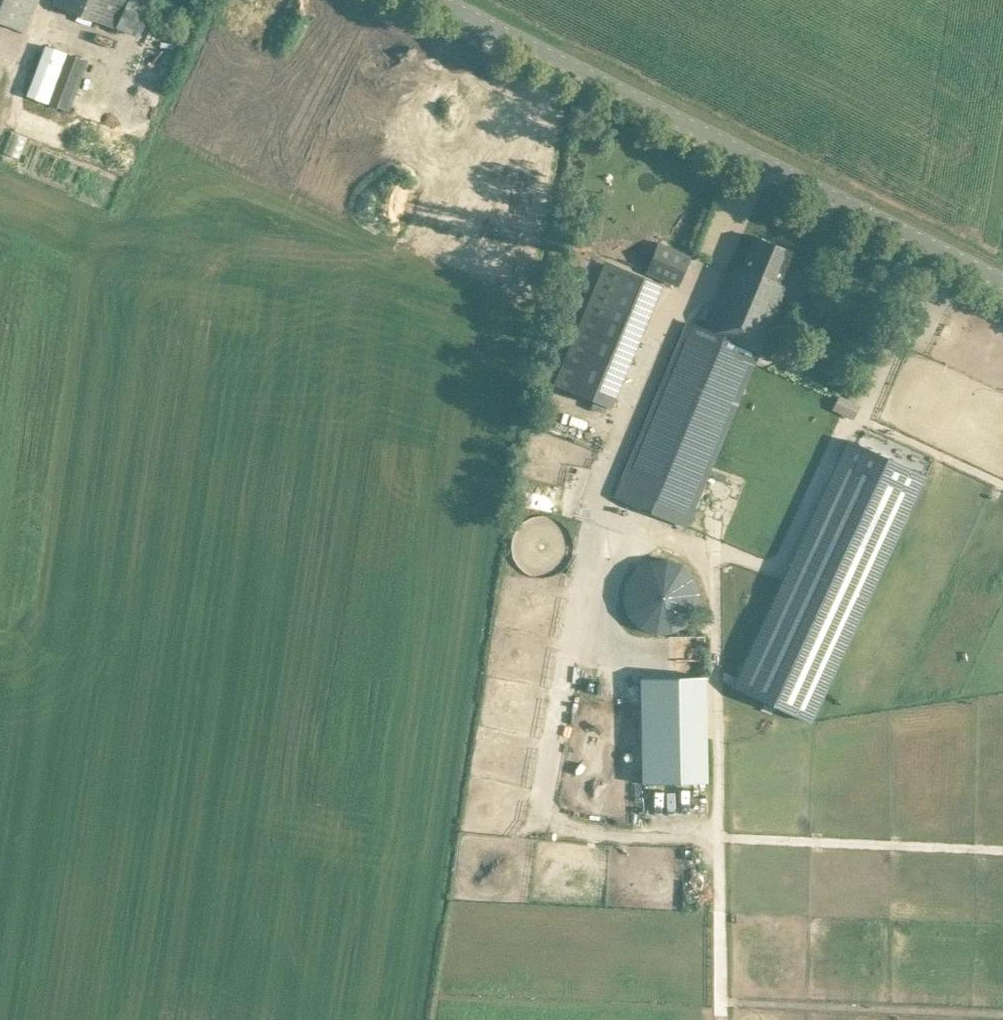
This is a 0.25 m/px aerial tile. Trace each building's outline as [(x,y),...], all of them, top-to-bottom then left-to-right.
[(25,31),(36,0),(0,0),(0,23),(25,31)] [(53,5),(116,28),(116,27),(137,36),(152,2),(147,0),(54,0),(53,5)] [(44,44),(25,94),(68,110),(87,60),(44,44)] [(472,99),(431,213),(487,233),(528,118),(472,99)] [(687,320),(613,494),(687,526),(712,466),(754,365),(759,353),(771,358),(791,313),(778,308),(782,298),(786,287),(787,286),(779,283),(782,276),(792,251),(755,236),(747,254),(742,268),(734,265),(707,329),(687,320)] [(660,243),(648,273),(679,286),(691,256),(660,243)] [(584,308),(554,385),(611,407),(643,332),(584,308)] [(781,581),(733,686),(780,708),(812,723),(927,477),(847,440),(781,581)] [(645,784),(713,782),(711,677),(643,678),(645,784)]
